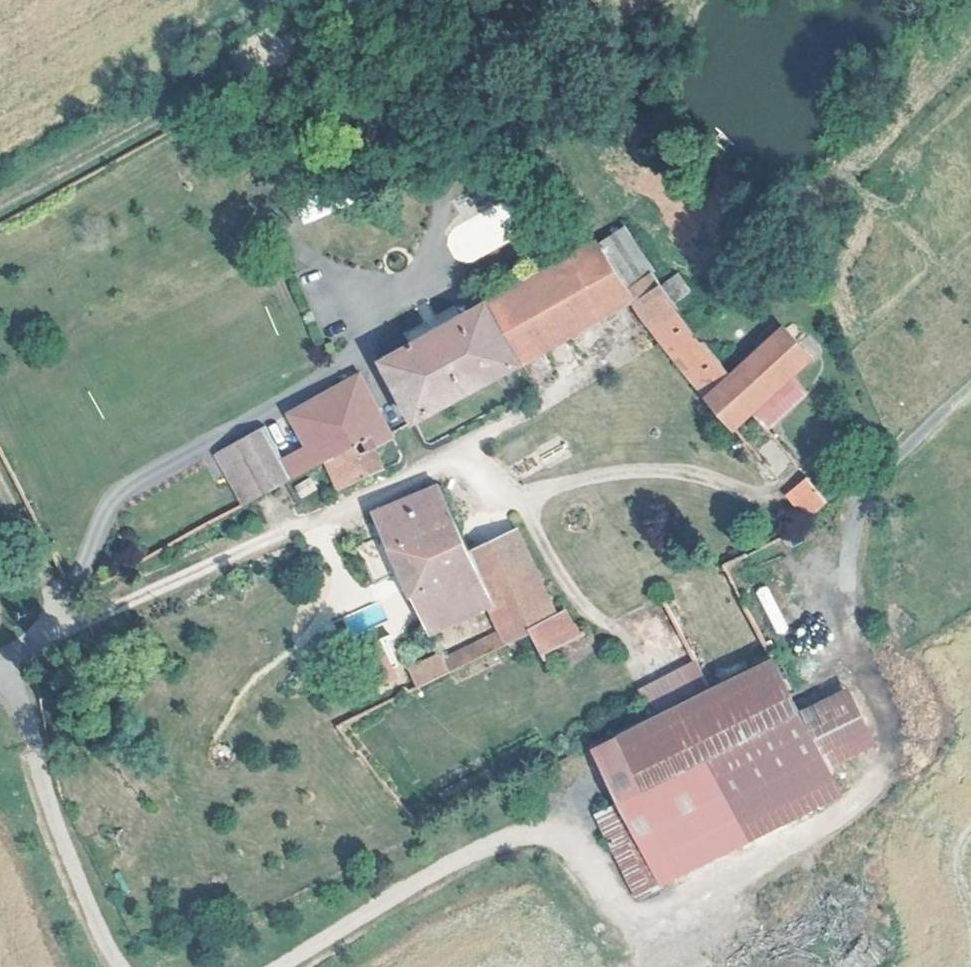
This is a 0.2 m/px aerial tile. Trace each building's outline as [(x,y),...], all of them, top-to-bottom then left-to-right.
[(477,239),(459,247),(465,262),(483,254),(477,239)] [(519,362),(631,299),(623,286),(593,239),(589,241),(485,299),(519,362)] [(681,314),(647,270),(623,286),(631,299),(704,392),(726,374),(681,314)] [(676,303),(692,290),(677,272),(661,284),(676,303)] [(413,421),(519,362),(485,299),(375,360),(413,421)] [(809,357),(778,327),(746,355),(726,374),(704,392),(807,519),(827,499),(755,409),(809,357)] [(321,389),(351,444),(355,451),(390,431),(356,370),(321,389)] [(351,444),(321,389),(262,423),(294,477),(323,460),(351,444)] [(294,477),(262,423),(214,450),(244,505),(294,477)] [(403,452),(390,431),(355,451),(351,444),(323,460),(339,490),(399,461),(403,452)] [(447,673),(514,642),(472,550),(440,481),(374,509),(379,518),(348,532),(373,586),(402,574),(447,673)] [(835,627),(787,528),(721,562),(768,659),(779,655),(835,627)] [(518,531),(472,550),(514,642),(532,633),(542,652),(584,632),(565,606),(558,610),(518,531)] [(350,635),(387,619),(379,600),(342,617),(350,635)] [(384,673),(399,667),(386,636),(371,642),(384,673)] [(803,710),(779,655),(768,659),(592,749),(641,845),(663,887),(847,800),(830,765),(803,710)] [(803,710),(830,765),(877,742),(849,687),(803,710)] [(663,887),(641,845),(617,857),(638,899),(663,887)]
